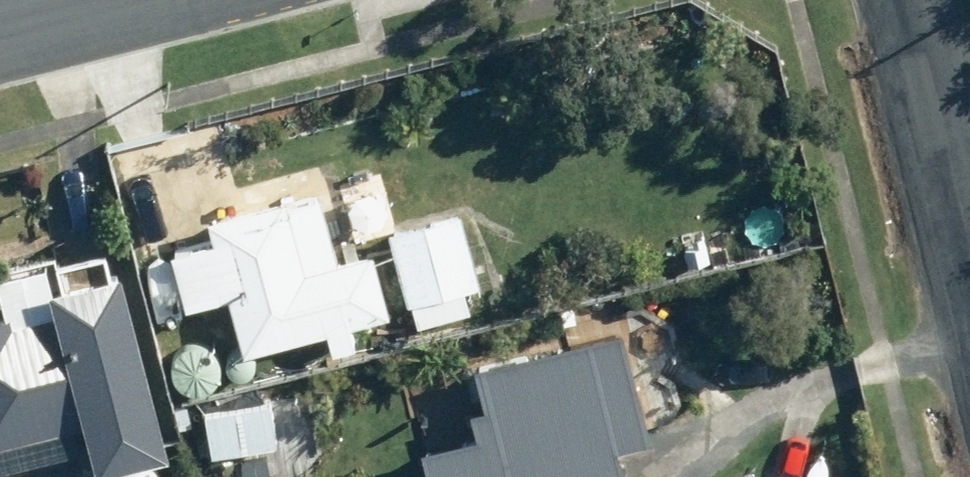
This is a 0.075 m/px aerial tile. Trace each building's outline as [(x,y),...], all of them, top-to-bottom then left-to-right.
[(230,289),(247,352),(329,329),(335,352),(362,346),(355,322),(392,312),(375,253),(341,262),(323,197),(291,205),(289,197),(211,220),(216,239),(173,251),(188,300),(230,289)] [(380,210),(370,201),(357,205),(355,218),(365,227),(377,223),(380,210)] [(482,284),(464,213),(392,231),(410,302),(482,284)] [(123,271),(54,289),(59,313),(12,325),(10,316),(0,318),(0,445),(89,421),(101,470),(171,451),(123,271)] [(671,319),(654,310),(638,322),(640,341),(657,349),(673,339),(671,319)] [(623,426),(652,420),(629,314),(485,345),(494,384),(468,390),(473,415),(426,425),(437,476),(634,476),(623,426)] [(215,453),(281,441),(275,406),(209,418),(215,453)] [(772,476),(810,476),(818,445),(783,436),(772,476)]
